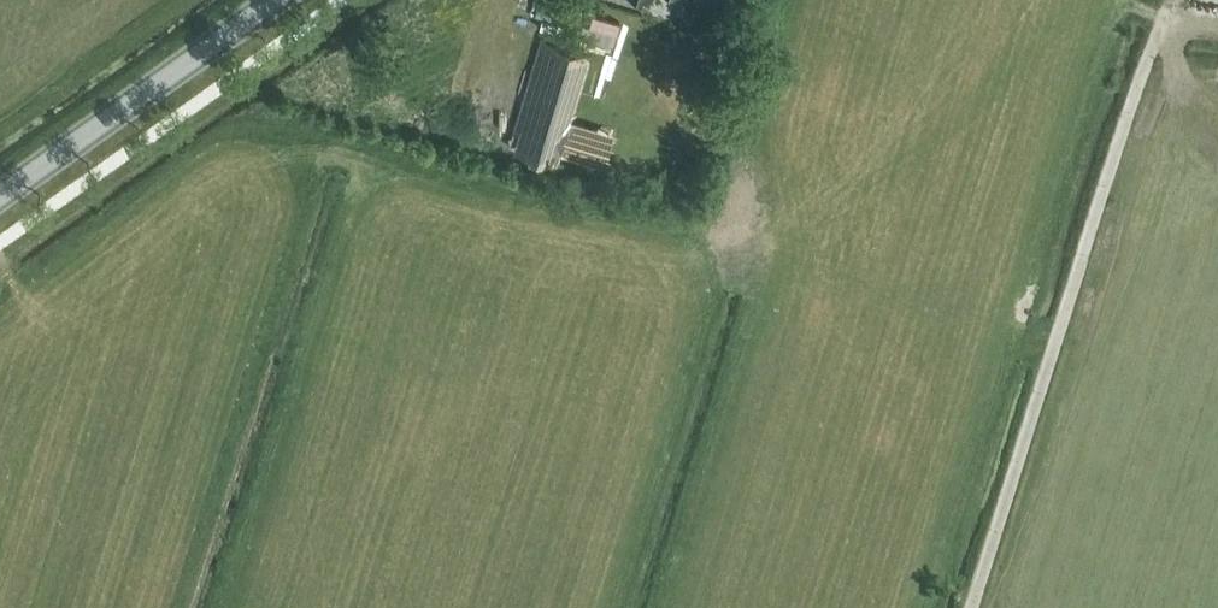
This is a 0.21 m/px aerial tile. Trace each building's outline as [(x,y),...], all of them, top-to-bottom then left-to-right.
[(601,74),(556,61),(530,150),(547,154),(542,171),(570,179),(573,170),(600,178),(608,151),(581,142),(601,74)]
